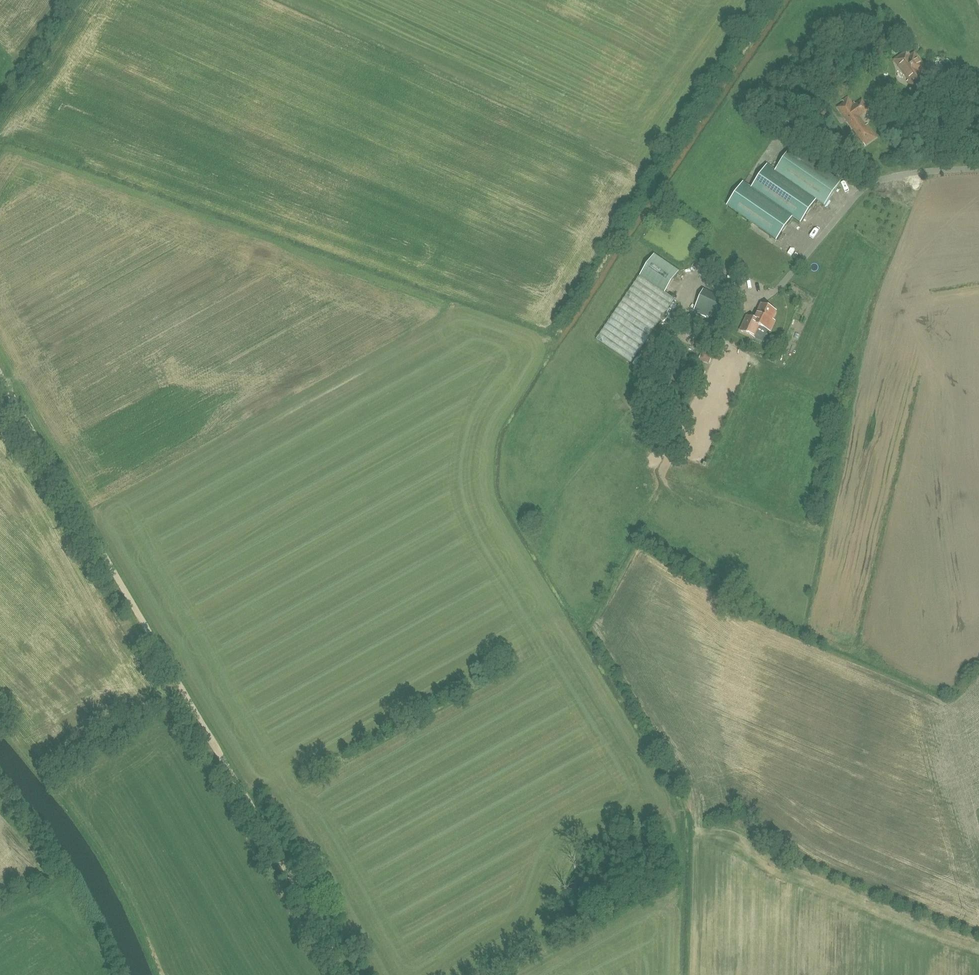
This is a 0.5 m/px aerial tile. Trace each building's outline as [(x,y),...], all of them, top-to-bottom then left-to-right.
[(922,89),(917,82),(920,79),(923,66),(922,64),(919,59),(918,59),(914,54),(910,57),(908,54),(904,54),(897,59),(897,62),(899,66),(902,66),(911,79),(908,81),(917,93),(922,89)] [(857,119),(863,115),(869,110),(862,99),(855,104),(856,105),(852,108),(848,102),(850,100),(848,98),(843,101),(845,103),(838,108),(865,146),(877,138),(868,125),(865,127),(862,122),(860,123),(857,119)] [(841,182),(791,148),(775,171),(767,165),(751,188),(743,183),(727,206),(776,240),(792,217),(801,223),(816,200),(825,205),(841,182)] [(596,340),(631,364),(675,300),(665,293),(679,272),(654,255),(596,340)] [(721,322),(730,303),(704,291),(695,310),(721,322)] [(755,320),(747,317),(741,331),(754,337),(759,326),(770,331),(774,321),(772,320),(775,312),(762,305),(755,320)] [(695,346),(707,328),(699,322),(687,340),(695,346)]
